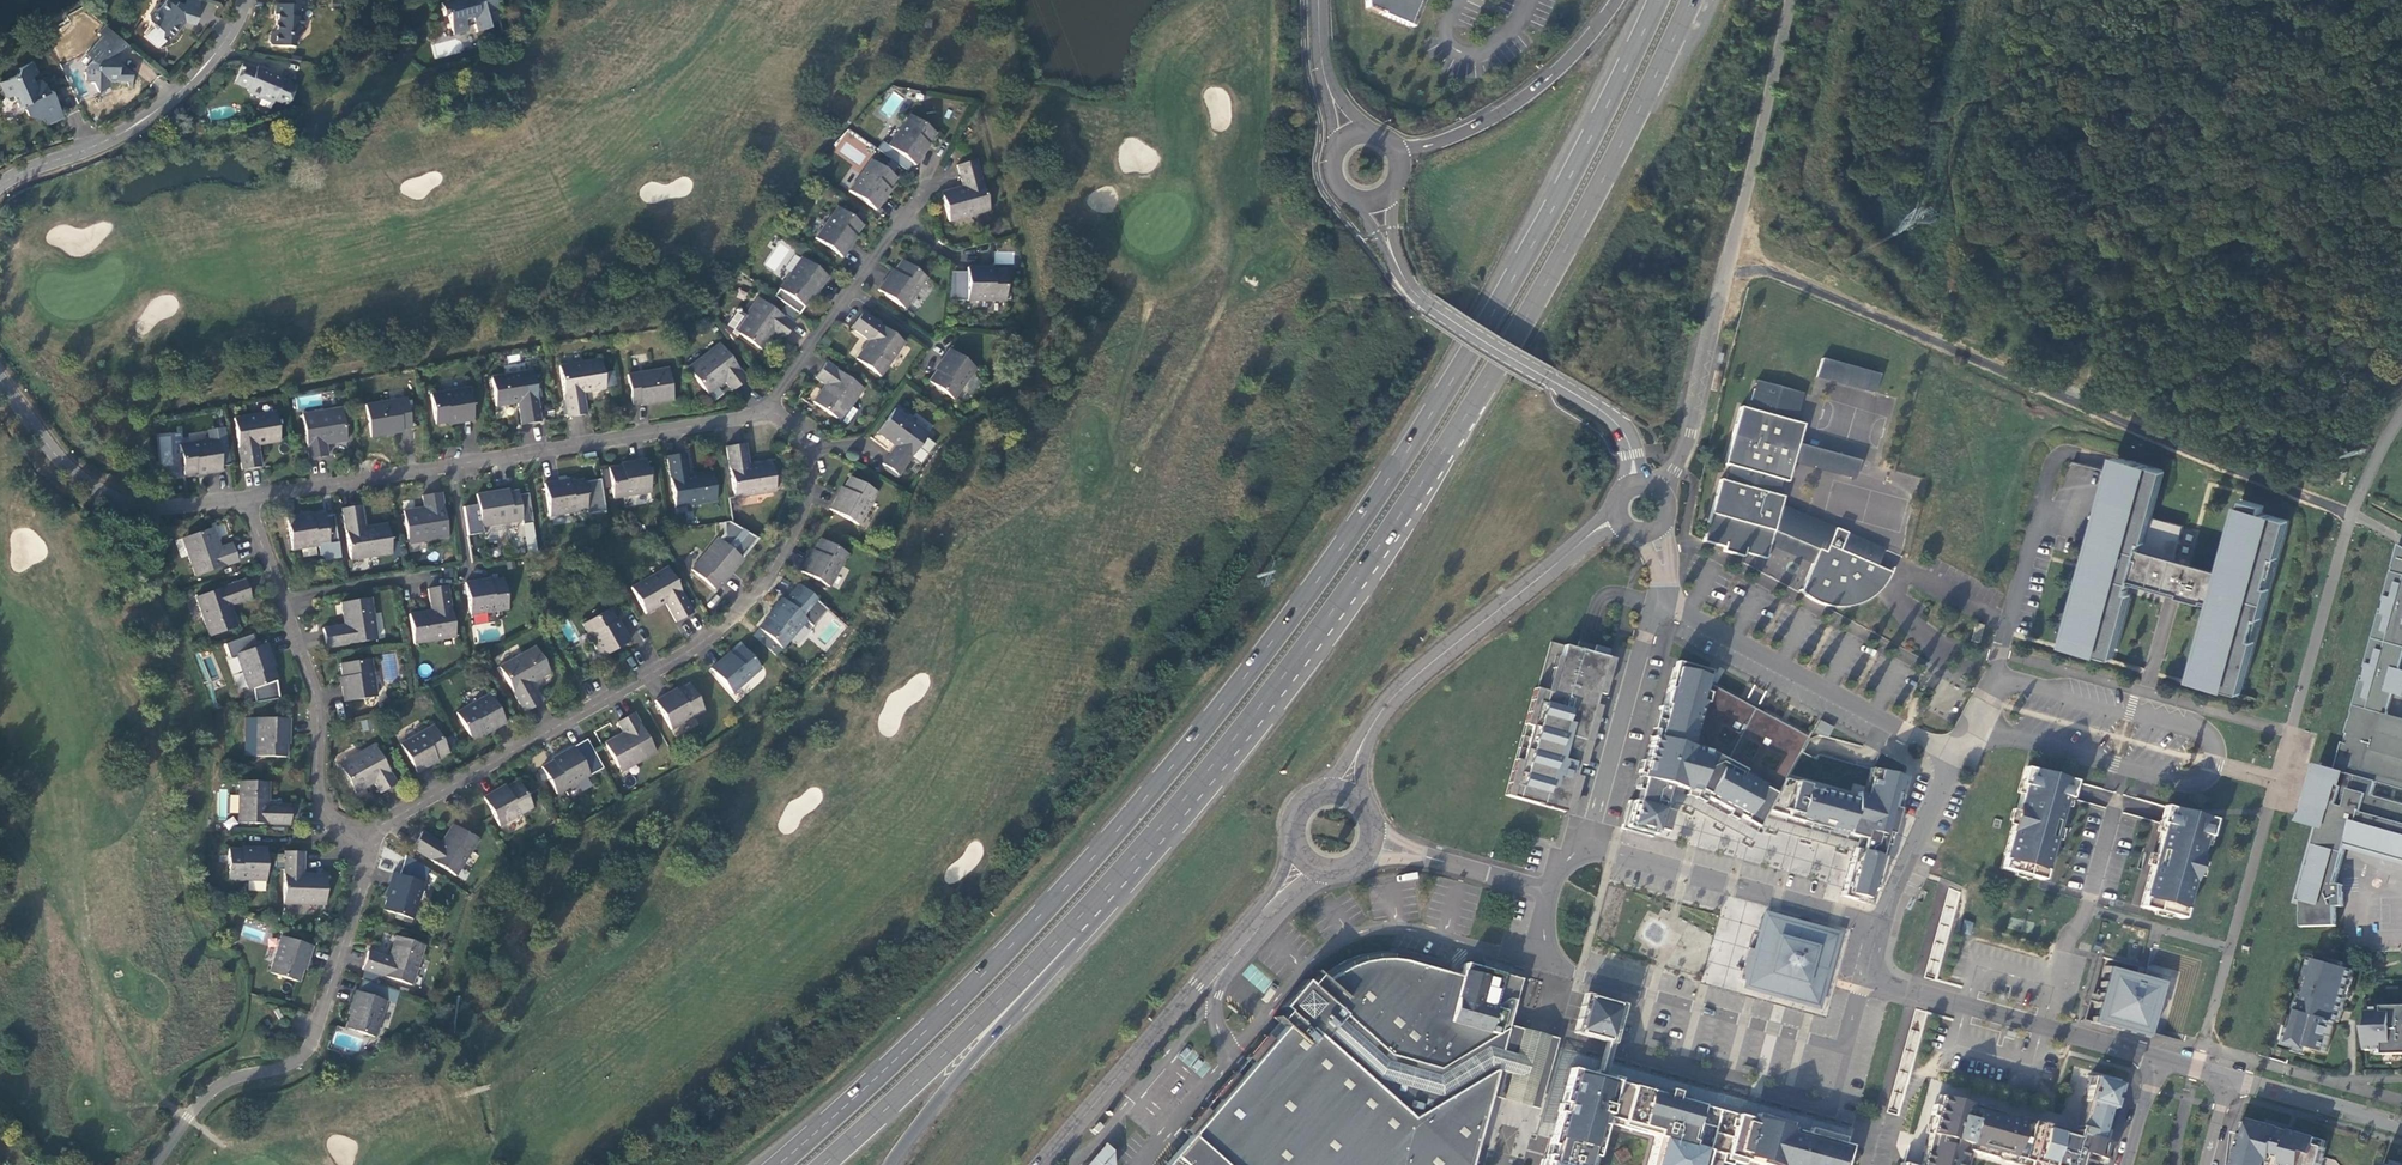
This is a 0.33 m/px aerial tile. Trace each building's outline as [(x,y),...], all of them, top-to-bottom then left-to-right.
[(184,3),(178,1),(175,6),(168,0),(166,0),(159,8),(154,9),(149,15),(149,20),(153,23),(151,25),(152,26),(144,35),(158,47),(168,35),(171,38),(181,26),(178,23),(183,19),(186,21),(195,24),(200,7),(198,7),(184,3)] [(295,37),(304,29),(305,28),(302,26),(303,20),(301,17),(301,16),(303,14),(304,7),(306,7),(307,0),(280,0),(279,5),(275,4),(274,15),(277,15),(275,33),(273,33),(270,36),(269,43),(272,46),(294,48),(295,37)] [(494,0),(452,0),(440,4),(443,16),(447,15),(453,34),(467,31),(466,26),(474,24),(476,32),(489,29),(487,23),(499,20),(494,0)] [(1366,7),(1383,14),(1382,15),(1409,26),(1420,0),(1366,0),(1366,7)] [(126,81),(131,81),(132,72),(124,65),(114,65),(114,58),(118,58),(129,45),(105,25),(99,32),(102,35),(86,54),(92,59),(86,65),(86,80),(93,80),(97,91),(109,86),(109,81),(126,81)] [(46,125),(64,117),(61,111),(60,112),(54,100),(55,99),(51,90),(48,92),(45,83),(36,87),(34,81),(31,76),(38,73),(32,61),(18,68),(16,74),(0,82),(0,85),(1,87),(3,86),(8,97),(12,94),(18,106),(22,104),(28,115),(36,111),(39,119),(43,118),(46,125)] [(256,70),(242,64),(236,78),(250,84),(248,89),(247,91),(249,91),(250,95),(258,98),(261,96),(273,101),(275,98),(289,103),(296,86),(282,81),(283,78),(257,67),(256,70)] [(250,84),(236,78),(234,83),(248,89),(250,84)] [(38,79),(34,81),(36,87),(45,83),(38,79)] [(275,98),(273,101),(287,107),(289,103),(275,98)] [(910,115),(888,146),(912,164),(915,166),(924,153),(922,152),(928,144),(935,133),(910,115)] [(912,164),(888,146),(883,143),(878,150),(907,171),(912,164)] [(871,160),(849,191),(876,210),(885,198),(883,197),(888,189),(896,178),(871,160)] [(989,210),(975,161),(957,166),(963,187),(941,193),(949,222),(989,210)] [(837,208),(815,238),(842,258),(851,245),(849,244),(854,236),(862,225),(837,208)] [(828,277),(801,258),(779,289),(804,307),(812,296),(817,288),(819,290),(828,277)] [(878,291),(904,310),(926,279),(901,260),(893,272),(888,279),(886,278),(878,291)] [(953,300),(1005,301),(1005,270),(991,270),(982,270),(982,268),(967,268),(967,272),(953,272),(953,300)] [(740,312),(736,313),(724,330),(733,341),(738,333),(761,350),(773,333),(783,340),(794,324),(791,322),(797,314),(785,305),(779,313),(757,298),(745,315),(740,312)] [(904,343),(862,312),(851,328),(869,341),(855,359),(880,377),(904,343)] [(732,391),(747,380),(719,344),(702,357),(705,361),(690,372),(708,395),(725,382),(732,391)] [(953,399),(976,368),(949,349),(940,361),(942,363),(936,370),(928,381),(953,399)] [(687,368),(690,372),(705,361),(702,357),(687,368)] [(1821,359),(1816,377),(1875,393),(1879,375),(1821,359)] [(600,360),(559,366),(567,418),(586,415),(583,393),(605,389),(605,388),(617,385),(614,371),(602,373),(600,360)] [(863,389),(826,362),(815,378),(825,385),(813,402),(846,426),(856,411),(850,406),(863,389)] [(673,401),(668,369),(627,375),(632,405),(640,403),(656,401),(656,404),(673,401)] [(521,425),(541,422),(532,371),(491,377),(495,407),(518,403),(521,425)] [(1744,553),(1766,559),(1769,546),(1773,531),(1818,550),(1812,564),(1800,591),(1799,589),(1799,590),(1800,592),(1802,594),(1804,595),(1806,597),(1808,598),(1810,599),(1813,601),(1815,602),(1817,603),(1819,604),(1822,605),(1824,605),(1826,606),(1829,607),(1831,607),(1833,607),(1836,607),(1838,607),(1841,608),(1843,607),(1846,607),(1848,607),(1851,606),(1853,605),(1856,605),(1858,604),(1861,603),(1863,602),(1865,601),(1868,600),(1870,598),(1872,597),(1874,595),(1876,593),(1878,592),(1880,590),(1881,588),(1870,580),(1876,566),(1884,550),(1780,506),(1783,497),(1777,495),(1781,480),(1787,482),(1793,461),(1797,444),(1803,424),(1794,422),(1775,417),(1783,388),(1756,381),(1748,409),(1739,407),(1724,464),(1729,466),(1725,481),(1719,479),(1702,541),(1724,547),(1723,551),(1743,557),(1744,553)] [(473,421),(468,388),(430,394),(435,425),(448,423),(458,421),(458,423),(473,421)] [(1794,422),(1802,393),(1783,388),(1775,417),(1794,422)] [(406,398),(365,405),(371,437),(388,435),(387,432),(403,430),(411,428),(406,398)] [(882,464),(898,476),(928,434),(895,409),(877,433),(895,446),(882,464)] [(302,415),(309,460),(328,456),(326,444),(347,441),(342,413),(324,416),(323,411),(302,415)] [(234,419),(242,470),(261,467),(257,445),(280,441),(275,412),(234,419)] [(207,430),(208,440),(217,439),(216,433),(225,432),(224,427),(207,430)] [(230,465),(225,432),(216,433),(217,439),(208,440),(179,445),(184,475),(197,473),(207,471),(207,473),(222,471),(221,467),(230,465)] [(745,444),(726,447),(734,498),(775,492),(771,462),(748,466),(745,444)] [(1856,460),(1797,444),(1793,461),(1851,477),(1856,460)] [(686,454),(666,456),(675,508),(716,501),(711,472),(689,475),(686,454)] [(2215,603),(2194,682),(2237,694),(2285,520),(2262,513),(2264,506),(2244,501),(2223,576),(2174,562),(2184,526),(2153,517),(2152,519),(2149,518),(2162,470),(2119,458),(2067,647),(2110,659),(2132,580),(2166,590),(2166,593),(2174,595),(2180,596),(2181,594),(2204,600),(2215,603)] [(613,498),(651,493),(646,460),(631,462),(631,464),(622,466),(608,468),(613,498)] [(2076,465),(2075,480),(2094,481),(2095,466),(2076,465)] [(2349,470),(2344,468),(2340,478),(2346,480),(2349,470)] [(829,510),(858,525),(877,492),(850,477),(843,489),(839,497),(837,496),(829,510)] [(544,484),(549,516),(587,510),(587,514),(605,511),(600,479),(582,482),(582,480),(569,482),(559,483),(559,481),(544,484)] [(476,495),(481,527),(523,520),(518,491),(509,492),(494,495),(494,492),(476,495)] [(448,538),(441,493),(422,496),(424,508),(403,511),(408,539),(426,537),(426,541),(448,538)] [(361,505),(342,508),(350,560),(392,553),(387,524),(364,527),(361,505)] [(320,555),(326,560),(341,557),(334,515),(325,516),(324,513),(302,517),(301,515),(286,518),(292,550),(318,546),(320,555)] [(720,540),(718,538),(691,570),(714,589),(720,583),(730,571),(732,573),(743,559),(741,557),(757,538),(729,522),(722,523),(724,535),(720,540)] [(535,523),(524,523),(526,551),(536,550),(535,523)] [(195,577),(238,562),(232,543),(220,547),(213,528),(186,537),(192,554),(188,556),(195,577)] [(1818,550),(1773,531),(1769,546),(1812,564),(1818,550)] [(192,554),(186,537),(182,539),(188,556),(192,554)] [(800,571),(829,587),(847,554),(820,539),(814,551),(809,559),(807,558),(800,571)] [(2398,545),(2382,600),(2385,601),(2383,610),(2380,609),(2364,667),(2367,668),(2365,677),(2361,676),(2345,733),(2348,734),(2347,744),(2343,743),(2335,770),(2335,771),(2350,775),(2346,788),(2342,787),(2337,806),(2341,807),(2337,820),(2322,816),(2320,826),(2317,837),(2320,837),(2318,845),(2315,844),(2297,905),(2298,905),(2299,901),(2302,902),(2303,927),(2337,926),(2336,907),(2344,907),(2343,886),(2336,886),(2346,849),(2350,834),(2362,837),(2364,829),(2371,831),(2372,826),(2401,834),(2401,804),(2373,795),(2377,783),(2401,790),(2401,719),(2387,715),(2393,695),(2401,697),(2401,674),(2399,673),(2400,670),(2401,663),(2401,547),(2398,545)] [(1870,580),(1881,588),(1883,586),(1885,584),(1886,582),(1887,580),(1889,577),(1890,575),(1891,573),(1891,571),(1892,568),(1891,571),(1890,572),(1876,566),(1870,580)] [(676,622),(693,613),(667,567),(631,588),(646,614),(665,603),(676,622)] [(730,571),(720,583),(722,584),(732,573),(730,571)] [(465,583),(470,615),(508,609),(503,579),(490,581),(480,583),(480,580),(465,583)] [(251,598),(245,580),(195,597),(209,637),(237,627),(230,605),(251,598)] [(782,649),(806,621),(812,627),(827,609),(798,584),(784,601),(782,599),(772,610),(773,612),(767,619),(758,629),(782,649)] [(455,637),(447,586),(428,589),(431,611),(409,614),(414,644),(455,637)] [(2204,603),(2204,600),(2181,594),(2180,596),(2204,603)] [(323,629),(326,648),(377,640),(370,598),(341,603),(344,625),(323,629)] [(582,624),(601,657),(630,642),(622,628),(620,629),(616,621),(609,609),(582,624)] [(1975,623),(1970,641),(1978,643),(1982,625),(1975,623)] [(1579,641),(1577,649),(1593,654),(1596,645),(1579,641)] [(267,643),(236,654),(248,690),(254,688),(256,703),(278,699),(275,681),(277,680),(273,667),(270,658),(272,658),(267,643)] [(710,669),(732,694),(761,668),(741,645),(731,654),(723,661),(722,659),(710,669)] [(1511,797),(1565,812),(1574,776),(1572,775),(1575,764),(1578,765),(1583,743),(1594,705),(1590,703),(1592,698),(1596,699),(1607,657),(1593,654),(1577,649),(1563,645),(1550,693),(1540,690),(1511,797)] [(498,667),(524,712),(541,703),(530,684),(550,673),(535,646),(498,667)] [(344,702),(377,697),(371,659),(340,664),(342,677),(344,687),(342,687),(344,702)] [(1673,667),(1686,671),(1688,665),(1675,662),(1673,667)] [(431,676),(429,665),(419,666),(420,677),(431,676)] [(1766,715),(1705,682),(1707,677),(1686,671),(1673,667),(1654,737),(1651,736),(1640,778),(1642,778),(1667,785),(1694,793),(1739,817),(1744,819),(1750,808),(1765,812),(1784,779),(1806,737),(1792,729),(1766,715)] [(655,701),(671,730),(704,711),(689,684),(677,691),(669,696),(668,694),(655,701)] [(1511,797),(1540,690),(1534,688),(1505,796),(1511,797)] [(506,723),(489,694),(456,713),(471,740),(483,733),(491,728),(492,731),(506,723)] [(656,753),(633,713),(617,722),(623,733),(604,743),(618,768),(634,759),(637,763),(656,753)] [(289,719),(257,718),(255,757),(286,757),(287,744),(287,734),(289,734),(289,719)] [(1815,731),(1828,737),(1833,726),(1820,720),(1815,731)] [(433,726),(400,744),(416,773),(429,766),(428,764),(437,759),(449,753),(433,726)] [(380,793),(396,784),(374,745),(355,755),(358,760),(342,768),(356,793),(374,783),(380,793)] [(556,794),(589,776),(573,747),(560,754),(561,756),(553,761),(541,767),(556,794)] [(339,764),(342,768),(358,760),(355,755),(339,764)] [(634,759),(618,768),(621,772),(637,763),(634,759)] [(2350,775),(2335,771),(2335,770),(2318,765),(2316,772),(2319,773),(2315,807),(2324,810),(2322,816),(2337,820),(2341,807),(2337,806),(2342,787),(2346,788),(2350,775)] [(2019,785),(2023,786),(2028,769),(2024,767),(2019,785)] [(1899,796),(1904,778),(1872,769),(1865,795),(1857,793),(1855,798),(1820,789),(1819,793),(1805,789),(1806,785),(1784,779),(1765,812),(1856,837),(1862,839),(1883,845),(1886,845),(1899,796)] [(2023,786),(2000,869),(2042,880),(2065,797),(2069,780),(2028,769),(2023,786)] [(1642,778),(1636,799),(1655,804),(1654,807),(1660,809),(1667,785),(1642,778)] [(2074,781),(2069,780),(2065,797),(2069,798),(2074,781)] [(237,823),(290,825),(290,805),(268,805),(269,782),(239,781),(237,823)] [(483,798),(499,826),(532,808),(517,781),(506,788),(497,792),(496,790),(483,798)] [(1667,785),(1660,809),(1669,812),(1671,805),(1674,803),(1689,807),(1751,840),(1758,827),(1744,819),(1739,817),(1694,793),(1667,785)] [(1629,800),(1621,828),(1652,837),(1654,829),(1664,832),(1670,812),(1669,812),(1660,809),(1654,807),(1655,804),(1636,799),(1635,802),(1629,800)] [(2163,824),(2167,807),(2163,806),(2158,823),(2163,824)] [(2140,907),(2181,919),(2204,836),(2209,818),(2167,807),(2163,824),(2140,907)] [(1758,826),(1765,812),(1750,808),(1744,819),(1758,827),(1758,826)] [(1856,837),(1765,812),(1758,826),(1852,852),(1852,848),(1856,837)] [(2209,818),(2204,836),(2209,837),(2213,820),(2209,818)] [(422,832),(412,848),(455,876),(478,841),(453,825),(440,844),(422,832)] [(2372,826),(2371,831),(2364,829),(2362,837),(2350,834),(2346,849),(2401,865),(2401,834),(2372,826)] [(1859,850),(1862,839),(1856,837),(1852,848),(1859,850)] [(1880,856),(1883,845),(1862,839),(1859,850),(1880,856)] [(227,880),(265,881),(266,848),(251,848),(251,850),(242,850),(228,849),(227,880)] [(1869,905),(1883,856),(1880,856),(1859,850),(1852,848),(1852,852),(1839,896),(1869,905)] [(304,852),(284,852),(285,855),(275,854),(275,870),(284,870),(283,904),(325,905),(326,875),(303,874),(304,852)] [(413,920),(424,883),(393,873),(388,888),(390,888),(387,897),(383,910),(413,920)] [(1835,936),(1766,916),(1746,986),(1816,1005),(1835,936)] [(313,947),(281,936),(269,973),(299,982),(303,969),(306,960),(308,961),(313,947)] [(368,951),(362,970),(411,985),(424,945),(396,936),(389,958),(368,951)] [(1494,1072),(1492,1070),(1489,1072),(1485,1041),(1506,1029),(1520,979),(1481,968),(1464,964),(1460,977),(1404,961),(1390,959),(1376,960),(1362,962),(1349,967),(1337,974),(1326,982),(1317,975),(1309,985),(1304,980),(1280,1008),(1285,1012),(1277,1022),(1283,1028),(1164,1164),(1469,1164),(1489,1092),(1494,1072)] [(2340,1023),(2355,971),(2345,968),(2347,963),(2330,959),(2329,963),(2312,959),(2307,976),(2312,978),(2305,1004),(2300,1003),(2295,1020),(2298,1021),(2296,1029),(2293,1028),(2288,1046),(2309,1052),(2310,1048),(2326,1052),(2335,1022),(2340,1023)] [(1483,960),(1481,968),(1520,979),(1522,971),(1483,960)] [(2163,982),(2107,967),(2091,1023),(2148,1038),(2163,982)] [(375,1037),(386,1001),(395,1004),(399,991),(363,979),(359,992),(355,991),(350,1006),(353,1006),(350,1015),(345,1028),(375,1037)] [(1572,1032),(1578,1034),(1588,998),(1582,996),(1572,1032)] [(1588,998),(1578,1034),(1605,1041),(1609,1026),(1614,1027),(1619,1006),(1588,998)] [(273,1011),(279,1020),(285,1017),(279,1007),(273,1011)] [(2367,1051),(2385,1050),(2385,1055),(2401,1054),(2401,1007),(2384,1007),(2384,1008),(2370,1009),(2370,1028),(2367,1028),(2367,1051)] [(1603,1050),(1599,1061),(1604,1063),(1607,1051),(1614,1027),(1609,1026),(1605,1041),(1603,1050)] [(1492,1070),(1494,1072),(1506,1029),(1485,1041),(1489,1072),(1492,1070)] [(1536,1105),(1553,1042),(1506,1029),(1494,1072),(1489,1092),(1536,1105)] [(1211,1062),(1184,1048),(1177,1062),(1205,1075),(1211,1062)] [(1534,1134),(1549,1138),(1568,1068),(1572,1054),(1558,1050),(1542,1107),(1534,1134)] [(1599,1061),(1572,1054),(1568,1068),(1841,1144),(1845,1129),(1604,1063),(1599,1061)] [(1594,1157),(1603,1122),(1655,1137),(1647,1164),(1704,1164),(1706,1155),(1708,1150),(1743,1160),(1762,1164),(1844,1164),(1849,1146),(1841,1144),(1568,1068),(1549,1138),(1547,1145),(1545,1154),(1542,1164),(1592,1164),(1594,1157)] [(2111,1082),(2092,1077),(2093,1076),(2087,1075),(2086,1080),(2087,1080),(2082,1097),(2081,1097),(2080,1102),(2085,1104),(2081,1119),(2100,1125),(2104,1109),(2109,1110),(2110,1105),(2109,1104),(2114,1088),(2115,1088),(2117,1083),(2111,1081),(2111,1082)] [(1964,1103),(1963,1107),(1960,1106),(1956,1105),(1958,1101),(1938,1095),(1922,1152),(1927,1153),(1925,1162),(1924,1164),(1967,1164),(1969,1158),(1962,1156),(1964,1150),(2019,1164),(2104,1164),(2110,1143),(2096,1139),(2077,1134),(2067,1131),(2065,1136),(2062,1135),(2058,1134),(2060,1129),(1964,1103)] [(2100,1125),(2081,1119),(2079,1126),(2077,1134),(2096,1139),(2098,1132),(2100,1125)] [(2252,1120),(2248,1134),(2248,1135),(2248,1136),(2243,1135),(2235,1164),(2271,1164),(2272,1164),(2274,1164),(2321,1164),(2323,1157),(2326,1148),(2317,1146),(2319,1139),(2292,1131),(2292,1132),(2281,1129),(2279,1129),(2272,1127),(2273,1126),(2263,1123),(2262,1123),(2252,1120)] [(2243,1135),(2237,1133),(2233,1164),(2235,1164),(2243,1135)] [(2326,1148),(2328,1141),(2319,1139),(2317,1146),(2326,1148)] [(1104,1144),(1085,1164),(1113,1164),(1112,1150),(1104,1144)] [(1742,1164),(1743,1160),(1708,1150),(1706,1155),(1724,1160),(1742,1164)] [(1922,1152),(1919,1164),(1924,1164),(1925,1162),(1927,1153),(1922,1152)]
